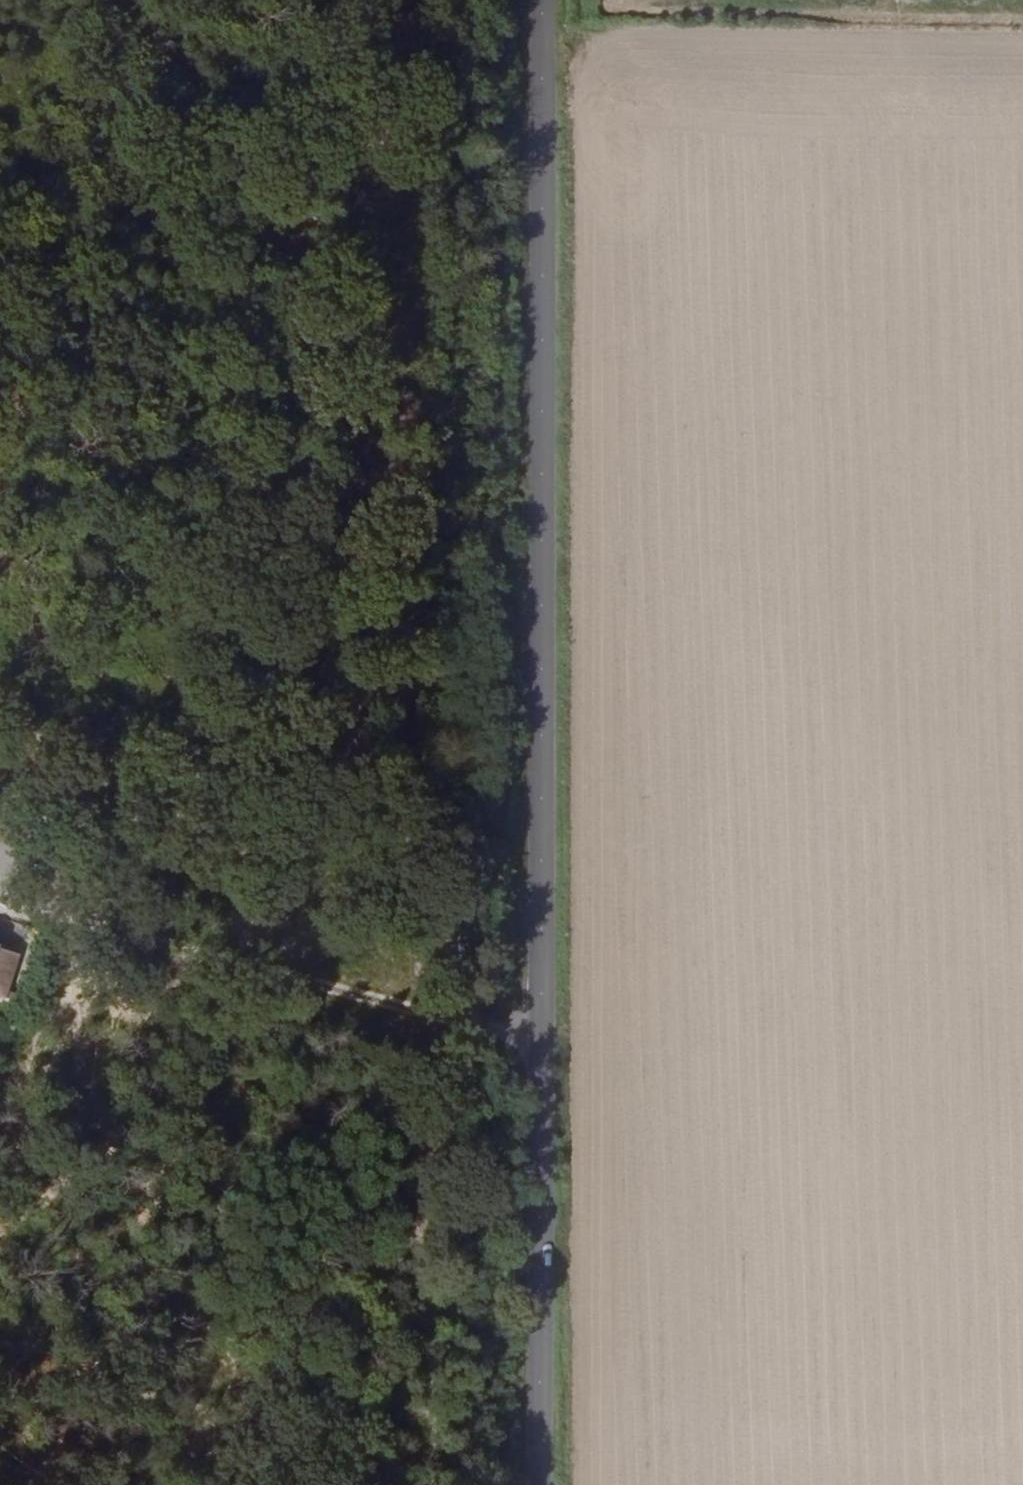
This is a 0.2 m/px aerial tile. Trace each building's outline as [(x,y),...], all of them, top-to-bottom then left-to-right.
[(35,972),(48,935),(0,918),(0,960),(35,972)]
